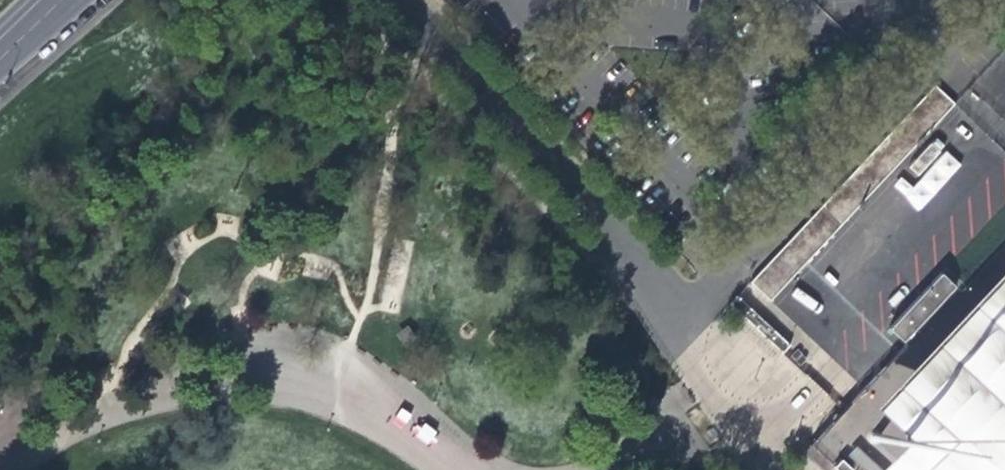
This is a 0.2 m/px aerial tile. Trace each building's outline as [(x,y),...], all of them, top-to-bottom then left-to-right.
[(934,85),(750,281),(770,300),(954,104),(934,85)] [(929,167),(912,186),(901,176),(892,187),(919,211),(961,163),(935,139),(918,158),(929,167)] [(871,392),(898,419),(1004,415),(1004,249),(871,392)] [(940,273),(888,328),(903,341),(954,286),(940,273)] [(737,295),(729,303),(782,353),(790,345),(737,295)] [(842,410),(810,444),(838,469),(848,469),(851,468),(840,457),(864,430),(842,410)] [(898,419),(892,428),(869,458),(882,469),(1004,469),(1004,415),(898,419)]
